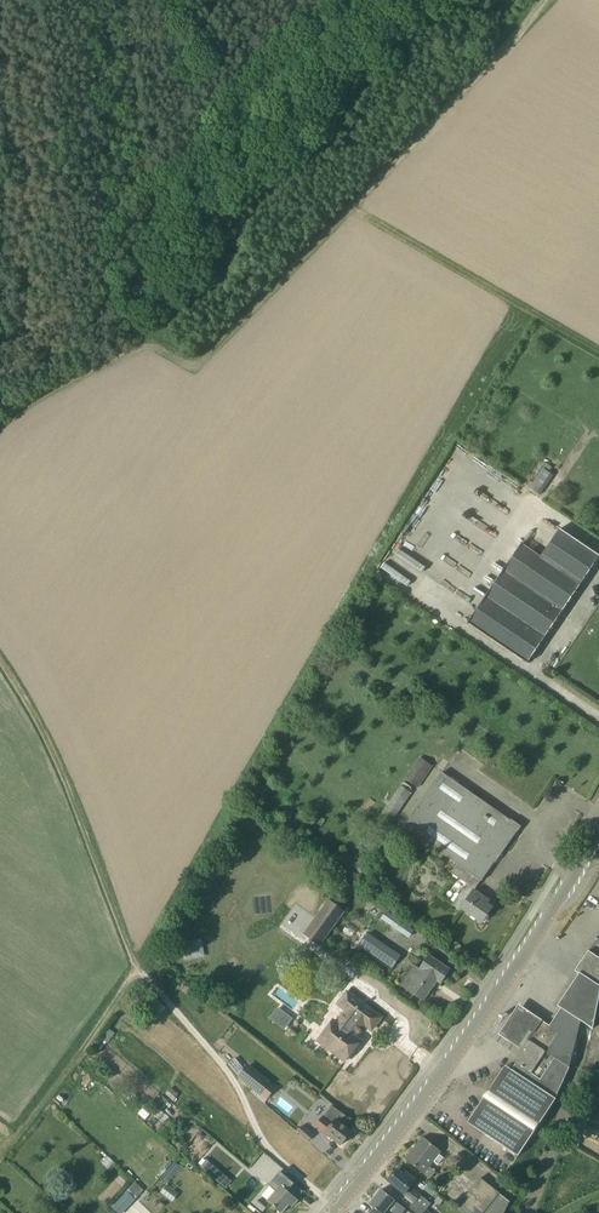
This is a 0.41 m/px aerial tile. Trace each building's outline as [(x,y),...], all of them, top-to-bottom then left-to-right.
[(542,485),(551,473),(543,468),(529,488),(540,495),(545,487),(542,485)] [(598,558),(598,556),(579,542),(575,548),(555,535),(541,556),(522,543),(468,623),(528,663),(582,583),(598,558)] [(458,563),(469,570),(481,553),(469,545),(458,563)] [(410,577),(418,556),(393,547),(384,570),(410,579),(410,577)] [(433,766),(419,757),(404,779),(418,788),(433,766)] [(483,854),(495,862),(516,831),(518,832),(521,826),(511,819),(510,821),(442,773),(404,827),(458,865),(458,864),(465,869),(472,860),(477,863),(483,854)] [(412,793),(401,785),(376,820),(388,828),(412,793)] [(482,881),(495,862),(483,854),(477,863),(472,860),(465,869),(458,864),(458,865),(452,873),(469,885),(465,890),(464,889),(452,905),(461,912),(463,909),(483,923),(492,908),(484,903),(487,899),(474,891),(481,881),(482,881)] [(328,899),(303,934),(320,946),(345,911),(328,899)] [(396,928),(401,921),(396,917),(391,925),(396,928)] [(415,930),(402,921),(401,921),(396,928),(396,929),(409,939),(415,930)] [(392,968),(400,956),(369,934),(361,946),(392,968)] [(203,957),(202,939),(181,940),(182,958),(203,957)] [(597,1011),(598,1000),(598,958),(588,951),(575,971),(579,974),(558,1006),(562,1008),(550,1026),(561,1033),(548,1053),(550,1054),(556,1059),(542,1080),(516,1064),(512,1070),(507,1066),(490,1091),(488,1090),(483,1097),(485,1098),(469,1123),(519,1157),(557,1099),(556,1099),(570,1068),(581,1021),(593,1029),(597,1011)] [(408,990),(423,1001),(437,981),(441,983),(450,970),(429,955),(420,969),(422,970),(408,990)] [(372,1030),(381,1017),(348,992),(339,1004),(347,1011),(338,1023),(334,1021),(327,1030),(333,1034),(325,1045),(345,1061),(361,1041),(356,1037),(365,1025),(372,1030)] [(498,1033),(519,1046),(529,1029),(533,1032),(542,1018),(518,1002),(498,1033)] [(561,1033),(550,1026),(542,1021),(529,1040),(548,1053),(561,1033)] [(550,1054),(548,1053),(529,1040),(514,1062),(516,1064),(542,1080),(556,1059),(550,1054)] [(260,1093),(268,1082),(248,1066),(240,1077),(260,1093)] [(179,1095),(171,1088),(166,1094),(173,1101),(179,1095)] [(330,1141),(334,1139),(341,1145),(352,1132),(343,1125),(348,1118),(332,1106),(329,1110),(328,1110),(315,1127),(326,1134),(326,1133),(327,1134),(326,1138),(330,1141)] [(303,1125),(297,1132),(309,1142),(314,1135),(303,1125)] [(576,1126),(570,1143),(575,1144),(577,1139),(581,1127),(576,1126)] [(431,1179),(436,1172),(429,1166),(441,1152),(423,1137),(417,1146),(420,1148),(409,1161),(431,1179)] [(314,1180),(328,1163),(300,1139),(286,1156),(314,1180)] [(398,1169),(388,1181),(414,1202),(420,1194),(410,1187),(416,1179),(406,1172),(404,1174),(398,1169)] [(270,1185),(277,1191),(269,1201),(282,1212),(289,1204),(292,1207),(298,1200),(288,1191),(294,1184),(281,1172),(270,1185)] [(457,1207),(465,1212),(505,1212),(510,1202),(481,1178),(457,1207)] [(583,1182),(569,1189),(573,1196),(586,1189),(583,1182)] [(167,1184),(161,1193),(172,1201),(179,1193),(167,1184)] [(388,1208),(395,1200),(382,1189),(370,1204),(381,1212),(395,1212),(388,1208)] [(540,1203),(543,1210),(565,1201),(562,1194),(540,1203)]
